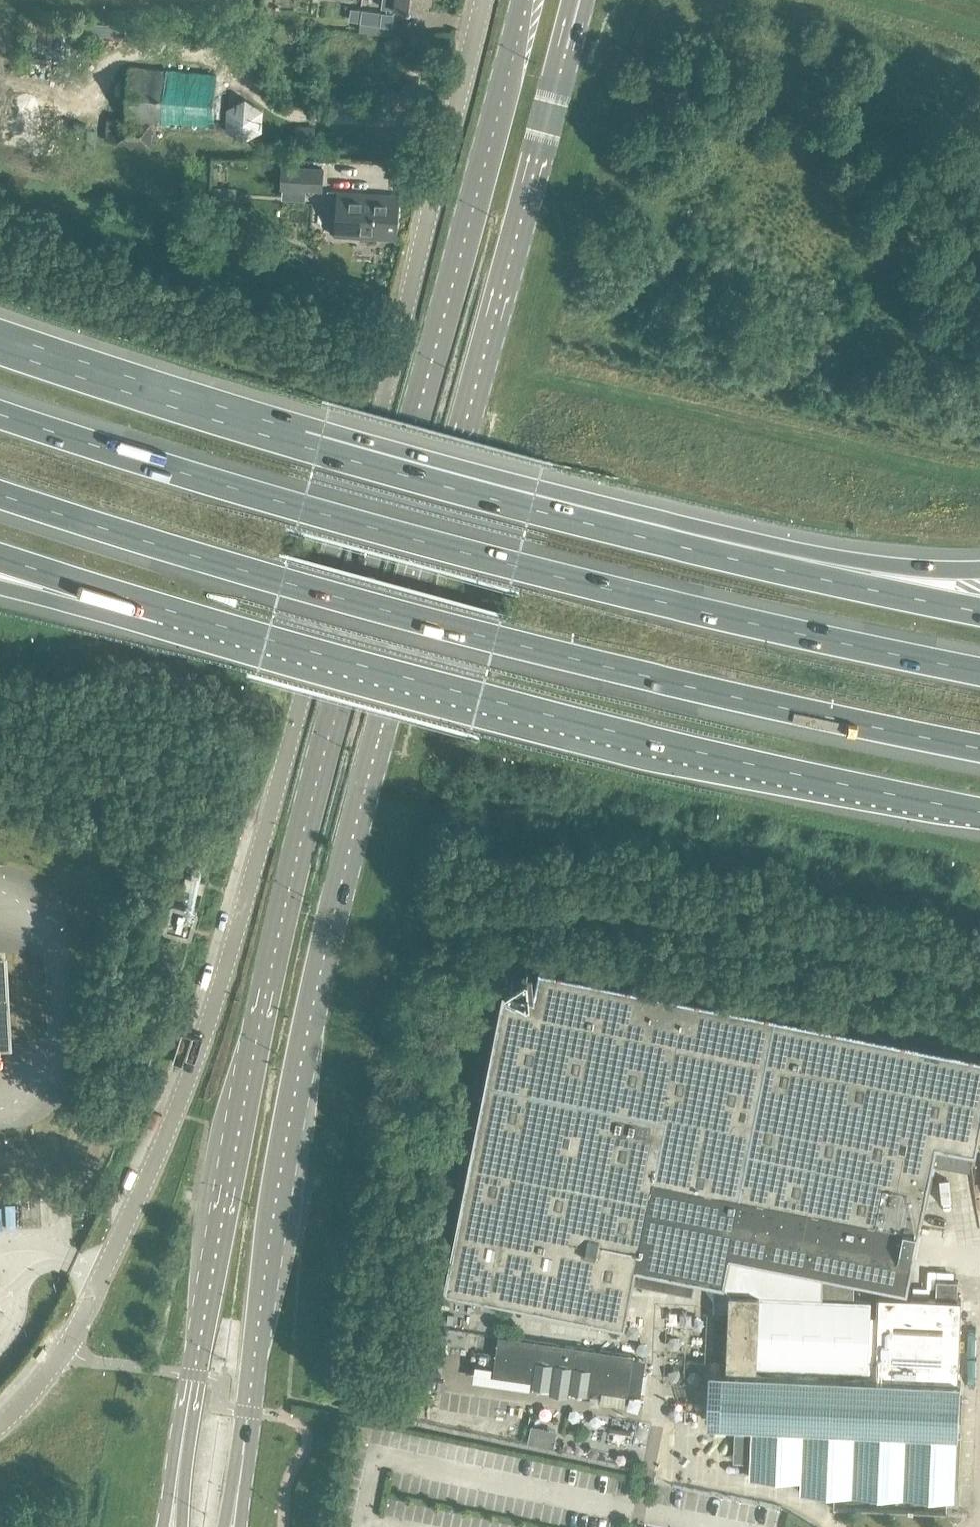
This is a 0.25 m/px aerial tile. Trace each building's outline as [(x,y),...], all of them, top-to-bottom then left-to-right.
[(426,0),(384,0),(383,6),(395,8),(395,7),(424,11),(426,0)] [(383,12),(362,9),(360,22),(381,25),(383,12)] [(82,22),(81,34),(126,36),(126,24),(82,22)] [(324,57),(326,42),(312,41),(311,56),(324,57)] [(131,66),(127,118),(214,125),(218,74),(131,66)] [(264,108),(246,97),(227,107),(226,128),(244,139),(263,129),(264,108)] [(150,122),(108,118),(107,139),(149,143),(150,122)] [(283,187),(307,188),(323,189),(324,167),(284,165),(283,187)] [(400,195),(338,191),(335,235),(398,239),(400,195)] [(222,823),(213,820),(208,837),(217,840),(222,823)] [(202,892),(205,881),(186,875),(182,886),(202,892)] [(535,992),(505,986),(475,1136),(476,1136),(447,1283),(625,1319),(634,1274),(693,1286),(695,1275),(722,1280),(729,1290),(731,1292),(731,1291),(759,1292),(759,1294),(822,1297),(822,1266),(854,1273),(854,1276),(889,1283),(908,1287),(919,1234),(938,1140),(977,1147),(979,1132),(979,1051),(540,962),(535,992)] [(962,1380),(957,1380),(961,1297),(957,1297),(958,1279),(936,1278),(935,1296),(879,1294),(878,1313),(869,1313),(870,1299),(853,1298),(854,1273),(822,1266),(822,1297),(759,1294),(759,1292),(731,1291),(731,1292),(728,1363),(730,1363),(729,1370),(723,1370),(721,1423),(738,1424),(738,1426),(751,1426),(749,1467),(751,1467),(751,1475),(765,1476),(765,1478),(801,1479),(801,1490),(835,1491),(835,1493),(835,1491),(948,1497),(948,1498),(948,1497),(957,1497),(957,1486),(959,1486),(961,1433),(959,1432),(960,1419),(962,1419),(963,1394),(961,1394),(962,1380)] [(452,1298),(450,1309),(457,1310),(459,1299),(452,1298)] [(634,1354),(499,1335),(493,1374),(531,1380),(530,1385),(550,1388),(549,1392),(569,1395),(570,1391),(589,1394),(590,1389),(628,1394),(634,1354)]
